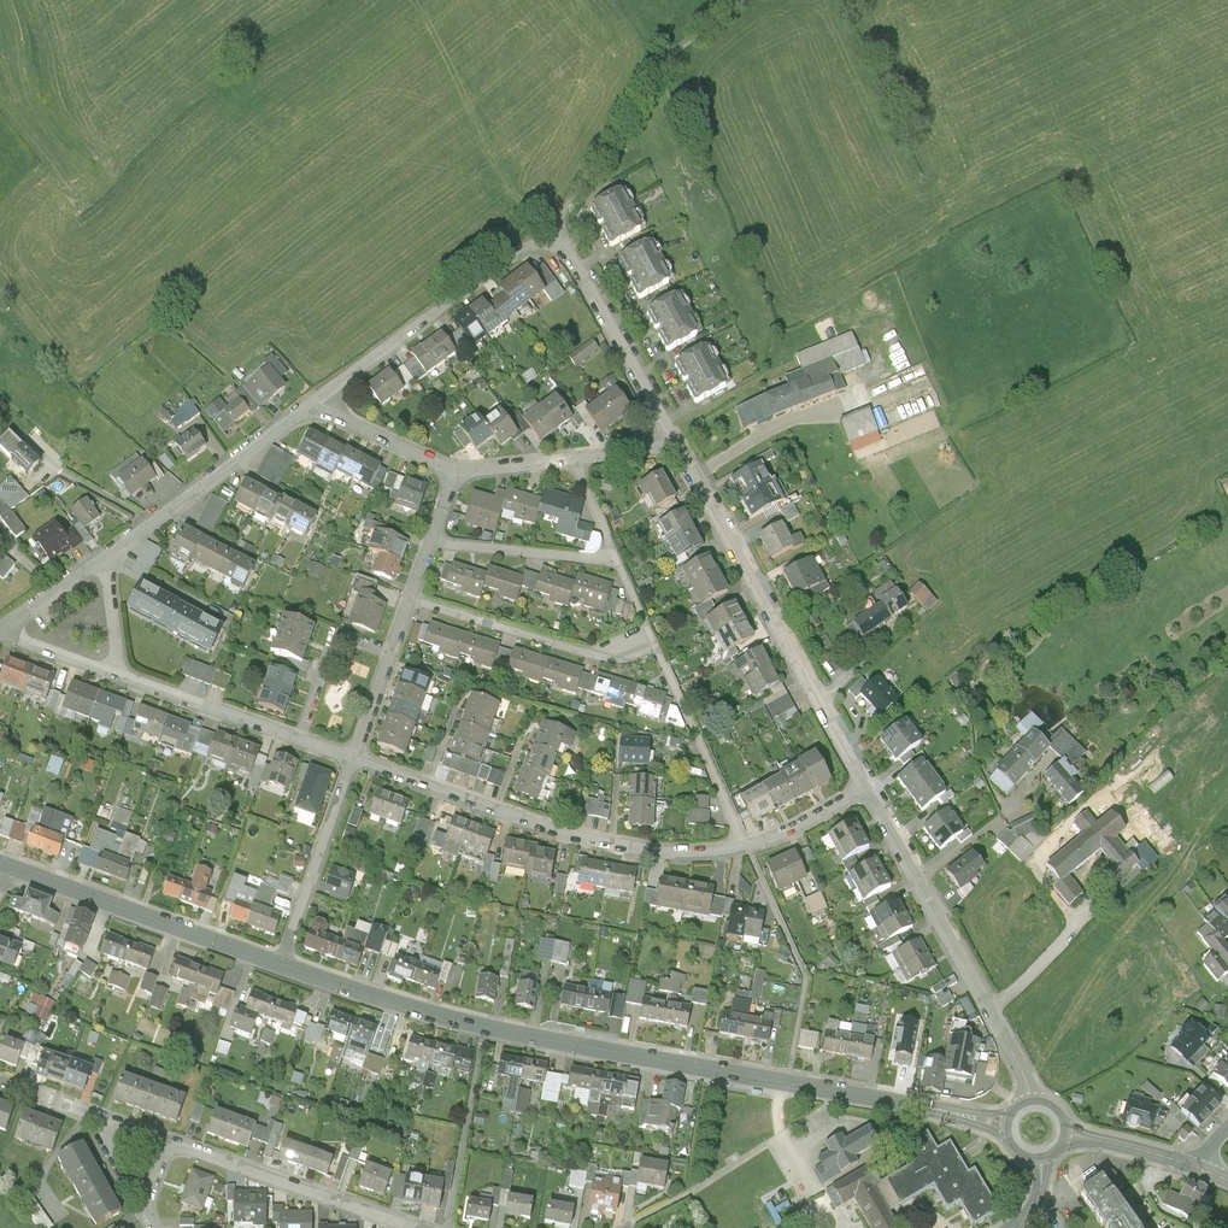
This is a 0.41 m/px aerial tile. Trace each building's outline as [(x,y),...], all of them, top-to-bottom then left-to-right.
[(646,229),(621,187),(590,206),(614,247),(646,229)] [(673,280),(648,238),(615,258),(640,300),(673,280)] [(526,266),(511,277),(531,304),(546,292),(526,266)] [(515,315),(531,304),(511,277),(496,289),(502,297),(515,315)] [(704,334),(679,292),(646,312),(671,354),(704,334)] [(502,297),(488,308),(501,326),(515,315),(502,297)] [(482,300),(466,311),(486,337),(501,326),(488,308),(482,300)] [(471,348),(486,337),(466,311),(451,322),(471,348)] [(437,332),(423,343),(442,368),(456,357),(437,332)] [(745,433),(846,389),(841,377),(867,366),(853,332),(796,356),(803,371),(786,378),(790,387),(735,411),(745,433)] [(601,350),(593,339),(568,357),(576,368),(601,350)] [(427,379),(442,368),(423,343),(409,354),(427,379)] [(730,388),(707,345),(675,362),(698,405),(730,388)] [(289,387),(273,368),(247,389),(264,409),(289,387)] [(404,393),(388,372),(365,388),(381,410),(404,393)] [(610,376),(603,382),(610,391),(617,386),(610,376)] [(617,387),(601,399),(619,423),(635,411),(617,387)] [(557,395),(539,407),(557,432),(574,420),(557,395)] [(603,435),(619,423),(601,399),(585,411),(603,435)] [(252,412),(241,400),(214,424),(225,436),(252,412)] [(200,415),(192,402),(180,410),(188,423),(200,415)] [(167,403),(158,412),(168,421),(177,412),(167,403)] [(540,444),(557,432),(539,407),(522,419),(540,444)] [(881,434),(871,409),(841,421),(850,445),(881,434)] [(518,438),(499,411),(483,423),(496,441),(502,449),(518,438)] [(476,455),(496,441),(483,423),(478,415),(458,429),(476,455)] [(211,446),(200,431),(178,447),(188,462),(211,446)] [(292,462),(310,472),(327,440),(309,431),(292,462)] [(310,472),(328,481),(345,450),(327,440),(310,472)] [(44,462),(27,445),(11,460),(28,478),(44,462)] [(293,458),(272,447),(257,475),(278,486),(293,458)] [(328,481),(346,491),(363,459),(345,450),(328,481)] [(160,479),(143,457),(118,477),(134,498),(160,479)] [(381,469),(363,459),(346,491),(364,500),(381,469)] [(732,485),(744,506),(776,487),(764,467),(732,485)] [(682,504),(662,471),(638,485),(658,519),(682,504)] [(12,478),(0,489),(0,520),(16,539),(27,530),(11,511),(29,497),(12,478)] [(232,505),(250,514),(263,490),(245,480),(232,505)] [(428,487),(404,480),(395,508),(419,516),(428,487)] [(592,529),(578,524),(586,500),(547,486),(543,499),(536,518),(559,526),(555,536),(586,547),(592,529)] [(788,508),(776,487),(744,506),(756,526),(788,508)] [(536,518),(543,499),(510,488),(504,502),(498,520),(531,532),(536,518)] [(281,499),(263,490),(250,514),(269,523),(281,499)] [(498,520),(504,502),(474,491),(461,526),(492,537),(498,520)] [(229,504),(210,495),(196,525),(215,534),(229,504)] [(101,518),(88,498),(70,511),(79,524),(74,529),(84,542),(87,546),(93,541),(85,530),(101,518)] [(299,508),(281,499),(269,523),(287,532),(299,508)] [(318,518),(299,508),(287,532),(305,542),(318,518)] [(655,526),(666,545),(694,528),(683,509),(655,526)] [(74,529),(64,536),(55,524),(34,540),(47,558),(42,562),(50,573),(55,569),(51,563),(62,555),(63,557),(84,542),(74,529)] [(796,548),(783,525),(757,540),(771,564),(796,548)] [(165,559),(184,569),(200,537),(181,528),(165,559)] [(706,547),(694,528),(666,545),(678,564),(706,547)] [(364,554),(377,559),(400,567),(409,543),(373,530),(364,554)] [(219,547),(200,537),(184,569),(203,578),(219,547)] [(161,550),(146,542),(131,571),(146,579),(161,550)] [(238,557),(219,547),(203,578),(223,588),(238,557)] [(0,553),(0,578),(5,581),(17,565),(0,553)] [(257,566),(238,557),(223,588),(242,597),(257,566)] [(681,573),(691,591),(720,576),(710,557),(681,573)] [(394,584),(400,567),(377,559),(371,575),(394,584)] [(827,585),(812,560),(784,576),(798,601),(827,585)] [(307,574),(322,578),(326,565),(310,561),(307,574)] [(480,598),(482,588),(487,572),(453,562),(451,567),(445,565),(440,580),(447,582),(446,584),(456,587),(455,591),(480,598)] [(516,603),(521,587),(524,578),(489,567),(487,572),(482,588),(499,593),(498,598),(516,603)] [(571,598),(576,582),(540,571),(539,576),(534,591),(534,593),(551,598),(550,602),(568,608),(571,598)] [(521,587),(534,591),(539,576),(526,572),(524,578),(521,587)] [(610,590),(612,585),(579,575),(576,582),(571,598),(584,602),(583,607),(616,617),(617,615),(621,616),(625,602),(615,599),(617,593),(610,590)] [(730,595),(720,576),(691,591),(701,610),(730,595)] [(912,611),(893,583),(876,594),(883,606),(852,627),(862,643),(912,611)] [(919,584),(909,595),(929,613),(939,602),(919,584)] [(122,613),(165,634),(179,606),(136,585),(122,613)] [(389,602),(358,590),(344,627),(375,639),(389,602)] [(706,622),(717,642),(748,624),(738,605),(706,622)] [(222,628),(179,606),(165,634),(207,656),(222,628)] [(315,627),(284,616),(270,653),(289,659),(286,666),(307,673),(310,664),(303,662),(315,627)] [(459,656),(466,658),(473,636),(430,623),(429,628),(422,626),(422,627),(415,624),(409,645),(416,648),(418,640),(425,642),(424,645),(433,648),(432,653),(458,661),(459,656)] [(759,644),(748,624),(717,642),(728,661),(759,644)] [(501,645),(473,636),(466,658),(474,660),(472,665),(493,671),(495,665),(500,667),(506,650),(500,648),(501,645)] [(541,685),(542,680),(548,659),(514,648),(513,652),(506,650),(500,667),(524,674),(522,679),(541,685)] [(744,684),(772,669),(762,652),(735,667),(744,684)] [(23,696),(34,667),(9,658),(0,682),(0,687),(23,696)] [(584,670),(548,659),(542,680),(559,685),(557,690),(576,695),(578,689),(585,690),(589,676),(582,674),(584,670)] [(217,672),(188,660),(182,675),(211,687),(217,672)] [(265,687),(291,696),(297,679),(304,681),(307,673),(286,666),(283,673),(271,669),(265,687)] [(59,676),(34,667),(23,696),(49,705),(59,676)] [(772,696),(784,689),(780,682),(779,683),(772,669),(744,684),(753,699),(769,691),(772,696)] [(232,678),(217,672),(211,687),(225,693),(232,678)] [(624,709),(625,706),(631,683),(597,673),(595,678),(589,676),(585,690),(608,697),(606,704),(624,709)] [(401,677),(396,691),(421,700),(426,686),(401,677)] [(903,704),(881,680),(859,699),(881,724),(903,704)] [(92,726),(103,694),(74,683),(63,715),(92,726)] [(667,694),(631,683),(625,706),(640,710),(639,715),(659,721),(661,714),(667,716),(665,723),(685,728),(685,727),(677,708),(670,706),(672,700),(666,698),(667,694)] [(291,696),(265,687),(258,706),(285,715),(291,696)] [(784,689),(772,696),(763,701),(773,720),(782,716),(786,722),(799,715),(784,689)] [(396,691),(391,705),(416,714),(421,700),(396,691)] [(103,694),(92,726),(121,736),(132,704),(103,694)] [(472,698),(466,713),(494,724),(500,709),(472,698)] [(391,705),(386,720),(411,729),(416,714),(391,705)] [(130,737),(157,745),(167,716),(140,707),(130,737)] [(466,713),(461,728),(489,739),(494,724),(466,713)] [(194,724),(167,716),(157,745),(184,754),(194,724)] [(786,722),(782,716),(773,720),(779,730),(787,725),(786,722)] [(386,720),(381,734),(406,743),(411,729),(386,720)] [(532,746),(558,757),(560,752),(569,755),(576,737),(541,723),(532,746)] [(882,746),(890,757),(918,735),(909,724),(882,746)] [(461,728),(455,743),(483,754),(489,739),(461,728)] [(228,772),(239,741),(216,733),(206,764),(228,772)] [(1054,752),(1034,733),(990,780),(1010,799),(1054,752)] [(401,757),(406,743),(381,734),(376,749),(401,757)] [(918,735),(890,757),(899,768),(927,747),(918,735)] [(651,741),(620,740),(620,766),(650,767),(651,741)] [(239,741),(228,772),(251,779),(261,748),(239,741)] [(478,769),(483,754),(455,743),(450,758),(478,769)] [(558,757),(532,746),(522,770),(548,781),(558,757)] [(437,751),(428,747),(422,762),(431,766),(437,751)] [(307,762),(280,751),(265,791),(292,801),(307,762)] [(46,772),(60,776),(65,760),(52,755),(46,772)] [(832,785),(817,758),(799,768),(814,795),(832,785)] [(897,782),(906,794),(930,775),(921,763),(897,782)] [(1090,791),(1065,763),(1046,780),(1071,808),(1090,791)] [(482,765),(478,779),(488,782),(492,768),(482,765)] [(334,775),(312,767),(294,822),(316,829),(334,775)] [(797,805),(814,795),(799,768),(781,779),(797,805)] [(548,781),(522,770),(513,794),(539,804),(548,781)] [(1155,795),(1174,779),(1168,772),(1149,788),(1155,795)] [(906,794),(916,806),(940,787),(930,775),(906,794)] [(631,779),(630,804),(655,805),(656,781),(631,779)] [(777,817),(797,805),(781,779),(761,790),(777,817)] [(950,800),(940,787),(916,806),(926,818),(950,800)] [(753,831),(777,817),(761,790),(737,804),(753,831)] [(369,817),(385,823),(394,797),(378,792),(369,817)] [(410,803),(394,797),(385,823),(401,828),(410,803)] [(711,799),(691,798),(690,828),(710,829),(711,799)] [(597,802),(587,799),(584,815),(594,817),(597,804),(597,802)] [(611,807),(597,804),(594,817),(608,820),(611,807)] [(653,830),(655,805),(630,804),(629,829),(653,830)] [(57,816),(35,807),(27,827),(27,828),(34,831),(28,847),(43,853),(57,816)] [(1115,871),(1146,846),(1131,827),(1126,832),(1114,817),(1109,821),(1098,807),(1075,825),(1086,839),(1043,874),(1071,909),(1086,897),(1072,880),(1102,856),(1115,871)] [(1141,826),(1152,815),(1144,807),(1133,818),(1141,826)] [(85,848),(79,864),(112,876),(126,835),(134,814),(117,809),(110,830),(116,832),(117,838),(97,831),(91,850),(85,848)] [(363,813),(354,810),(348,824),(357,828),(363,813)] [(925,831),(935,844),(962,823),(953,811),(925,831)] [(74,822),(57,816),(43,853),(59,859),(74,822)] [(4,819),(0,831),(0,836),(9,839),(15,823),(4,819)] [(441,853),(462,861),(474,826),(453,819),(446,837),(435,833),(431,846),(442,850),(441,853)] [(419,820),(410,848),(425,854),(435,826),(419,820)] [(826,838),(836,855),(864,838),(855,821),(826,838)] [(27,827),(15,823),(9,839),(22,844),(27,828),(27,827)] [(972,836),(962,823),(935,844),(944,856),(972,836)] [(1027,841),(1012,828),(999,844),(1029,870),(1057,839),(1041,825),(1027,841)] [(496,834),(474,826),(462,861),(483,868),(484,868),(488,856),(496,834)] [(355,832),(347,829),(344,838),(352,842),(355,832)] [(126,835),(112,876),(127,881),(137,854),(143,857),(148,844),(140,841),(140,840),(126,835)] [(874,854),(864,838),(836,855),(845,871),(874,854)] [(532,845),(508,840),(501,874),(525,879),(532,845)] [(556,850),(532,845),(525,879),(549,884),(556,850)] [(1146,846),(1115,871),(1101,882),(1112,895),(1139,873),(1143,878),(1161,864),(1146,846)] [(801,852),(807,864),(815,861),(809,848),(801,852)] [(809,881),(797,853),(765,868),(777,896),(809,881)] [(989,874),(975,854),(947,874),(961,894),(989,874)] [(494,857),(488,856),(484,868),(483,868),(478,881),(488,883),(488,882),(493,864),(494,857)] [(304,867),(305,860),(295,859),(294,866),(304,867)] [(847,877),(858,895),(889,877),(878,859),(847,877)] [(577,891),(605,896),(610,866),(581,861),(577,891)] [(501,865),(493,864),(488,882),(497,884),(501,865)] [(638,871),(610,866),(605,896),(634,901),(638,871)] [(211,873),(199,869),(193,886),(190,884),(183,904),(213,914),(219,898),(204,894),(211,873)] [(356,877),(332,870),(325,892),(349,899),(356,877)] [(567,877),(557,875),(553,895),(563,897),(567,877)] [(247,925),(259,893),(245,888),(247,881),(234,876),(225,902),(235,906),(230,920),(247,925)] [(751,889),(739,877),(738,888),(748,899),(751,889)] [(899,895),(889,877),(858,895),(868,913),(899,895)] [(183,904),(190,884),(171,878),(164,897),(183,904)] [(272,912),(274,907),(272,904),(277,891),(288,895),(293,882),(282,878),(279,885),(263,879),(259,893),(247,925),(275,935),(282,915),(272,912)] [(656,909),(682,914),(687,882),(662,878),(659,891),(646,889),(643,905),(657,907),(656,909)] [(713,886),(687,882),(682,914),(708,918),(708,916),(722,919),(723,915),(726,899),(711,897),(713,886)] [(30,914),(39,890),(25,885),(21,895),(14,892),(9,906),(30,914)] [(56,924),(61,910),(48,905),(52,894),(39,890),(30,914),(56,924)] [(806,898),(813,914),(828,908),(821,891),(806,898)] [(1227,898),(1214,909),(1227,927),(1227,898)] [(729,936),(745,938),(750,910),(734,907),(735,901),(726,899),(723,915),(732,916),(729,936)] [(869,916),(879,934),(910,916),(900,899),(869,916)] [(94,909),(74,904),(63,940),(83,946),(94,909)] [(1207,926),(1219,942),(1227,935),(1227,927),(1214,909),(1201,919),(1207,926)] [(765,912),(750,910),(745,938),(760,941),(765,912)] [(920,934),(910,916),(879,934),(889,951),(920,934)] [(318,920),(313,923),(304,948),(335,960),(342,941),(326,935),(328,928),(325,922),(318,920)] [(346,927),(342,941),(335,960),(357,967),(363,949),(381,955),(385,941),(389,930),(372,925),(369,935),(346,927)] [(1197,936),(1215,957),(1201,969),(1217,988),(1227,979),(1227,977),(1225,974),(1227,971),(1227,952),(1219,942),(1207,926),(1197,936)] [(131,938),(107,930),(99,952),(123,961),(131,938)] [(0,931),(0,961),(15,967),(25,940),(0,931)] [(156,947),(131,938),(123,961),(148,969),(156,947)] [(381,955),(394,959),(399,945),(385,941),(381,955)] [(540,941),(537,962),(567,968),(571,946),(540,941)] [(887,960),(895,974),(929,955),(921,941),(887,960)] [(782,947),(776,959),(787,964),(791,955),(789,950),(782,947)] [(202,961),(176,952),(167,977),(193,986),(202,961)] [(937,969),(929,955),(895,974),(903,988),(937,969)] [(419,964),(397,957),(394,965),(391,964),(386,977),(402,983),(403,979),(412,982),(419,964)] [(63,982),(70,986),(79,970),(91,977),(97,964),(86,959),(83,964),(75,959),(63,982)] [(227,969),(202,961),(193,986),(189,997),(206,1003),(210,991),(218,994),(227,969)] [(441,972),(419,964),(412,982),(435,991),(441,972)] [(126,990),(131,975),(111,969),(107,984),(126,990)] [(751,994),(749,1005),(757,1007),(761,987),(763,988),(766,972),(756,970),(751,994)] [(152,993),(158,976),(146,971),(140,988),(152,993)] [(520,981),(537,985),(538,978),(521,974),(520,981)] [(494,1009),(499,980),(479,976),(474,1006),(494,1009)] [(931,989),(935,995),(947,989),(957,983),(954,977),(931,989)] [(861,979),(853,1022),(867,1025),(875,982),(861,979)] [(0,982),(0,1006),(8,985),(0,982)] [(627,1006),(642,1008),(643,1001),(646,984),(631,982),(628,999),(627,1006)] [(533,1014),(538,987),(519,983),(514,1011),(533,1014)] [(148,1006),(161,1011),(169,989),(156,984),(148,1006)] [(275,995),(251,987),(244,1006),(237,1004),(229,1025),(251,1033),(258,1012),(268,1015),(275,995)] [(587,992),(564,989),(561,1010),(584,1013),(587,992)] [(934,996),(941,1008),(954,1001),(947,989),(935,995),(934,996)] [(694,990),(692,1005),(707,1007),(709,992),(694,990)] [(731,1012),(724,1010),(720,1035),(742,1039),(746,1018),(749,1005),(751,994),(737,991),(735,1001),(733,1000),(731,1012)] [(611,996),(587,992),(584,1013),(607,1017),(611,996)] [(299,1004),(275,995),(268,1015),(292,1024),(299,1004)] [(610,1020),(624,1022),(627,1006),(628,999),(614,996),(610,1020)] [(959,1002),(967,1018),(975,1014),(967,998),(959,1002)] [(667,1004),(643,1001),(642,1008),(640,1024),(664,1028),(667,1004)] [(691,1008),(667,1004),(664,1028),(687,1031),(691,1008)] [(44,1024),(50,1011),(38,1006),(33,1019),(44,1024)] [(347,1034),(354,1013),(332,1006),(326,1027),(347,1034)] [(380,1021),(354,1013),(347,1034),(338,1063),(364,1071),(380,1021)] [(761,1021),(746,1018),(742,1039),(768,1044),(772,1026),(779,1027),(780,1021),(772,1020),(773,1015),(763,1013),(761,1021)] [(847,1055),(853,1022),(829,1019),(823,1051),(847,1055)] [(918,1023),(902,1020),(900,1030),(895,1029),(890,1051),(895,1052),(893,1064),(909,1067),(918,1023)] [(966,1023),(952,1021),(950,1036),(973,1040),(973,1038),(972,1034),(969,1032),(965,1031),(966,1023)] [(871,1059),(877,1027),(853,1022),(847,1055),(871,1059)] [(320,1043),(325,1028),(310,1023),(305,1038),(320,1043)] [(1191,1026),(1182,1035),(1185,1038),(1172,1051),(1186,1065),(1212,1038),(1202,1029),(1198,1033),(1191,1026)] [(272,1045),(277,1031),(265,1027),(261,1041),(272,1045)] [(5,1030),(0,1043),(0,1062),(15,1068),(26,1038),(5,1030)] [(801,1031),(798,1048),(815,1051),(818,1034),(801,1031)] [(436,1038),(412,1033),(406,1057),(429,1063),(436,1038)] [(973,1040),(950,1036),(945,1063),(943,1077),(944,1077),(972,1082),(979,1041),(973,1040)] [(459,1044),(436,1038),(429,1063),(453,1069),(455,1060),(460,1061),(458,1070),(470,1073),(476,1049),(459,1044)] [(217,1052),(228,1055),(232,1043),(220,1040),(217,1052)] [(57,1083),(69,1051),(43,1041),(31,1073),(57,1083)] [(69,1051),(57,1083),(83,1092),(95,1061),(69,1051)] [(525,1055),(502,1052),(499,1075),(509,1076),(507,1090),(504,1089),(503,1097),(518,1099),(521,1079),(525,1055)] [(548,1059),(525,1055),(521,1079),(544,1082),(548,1059)] [(92,1068),(100,1072),(104,1063),(96,1059),(92,1068)] [(943,1077),(945,1063),(927,1060),(921,1091),(941,1095),(944,1077),(943,1077)] [(605,1070),(572,1064),(568,1085),(576,1087),(573,1103),(588,1106),(587,1112),(597,1114),(601,1092),(605,1070)] [(144,1107),(153,1076),(120,1066),(111,1097),(144,1107)] [(1222,1067),(1213,1079),(1227,1091),(1227,1071),(1222,1067)] [(634,1075),(605,1070),(601,1092),(597,1114),(610,1116),(614,1094),(630,1097),(634,1075)] [(427,1072),(423,1086),(434,1088),(438,1074),(427,1072)] [(153,1076),(144,1107),(178,1117),(187,1086),(153,1076)] [(666,1079),(662,1100),(671,1101),(670,1105),(680,1107),(683,1108),(688,1082),(666,1079)] [(1147,1083),(1142,1088),(1155,1101),(1160,1096),(1147,1083)] [(1221,1113),(1202,1094),(1178,1118),(1197,1136),(1221,1113)] [(1131,1095),(1129,1102),(1149,1107),(1151,1101),(1131,1095)] [(0,1096),(0,1130),(1,1131),(12,1101),(0,1096)] [(675,1135),(680,1107),(670,1105),(671,1101),(662,1100),(645,1097),(639,1128),(675,1135)] [(1129,1102),(1128,1102),(1122,1122),(1151,1130),(1156,1109),(1149,1107),(1129,1102)] [(63,1119),(23,1104),(12,1135),(52,1149),(63,1119)] [(192,1121),(200,1123),(204,1105),(195,1104),(192,1121)] [(227,1137),(235,1112),(212,1105),(204,1129),(227,1137)] [(235,1112),(227,1137),(251,1145),(259,1120),(235,1112)] [(841,1136),(825,1145),(829,1153),(819,1159),(823,1166),(815,1171),(823,1185),(858,1164),(854,1158),(879,1144),(878,1142),(879,1142),(874,1132),(873,1133),(870,1127),(845,1142),(841,1136)] [(1183,1143),(1192,1134),(1185,1128),(1177,1137),(1183,1143)] [(303,1166),(313,1141),(287,1131),(277,1156),(303,1166)] [(973,1227),(1000,1211),(975,1169),(968,1172),(950,1141),(937,1149),(927,1132),(901,1148),(910,1165),(881,1183),(875,1185),(890,1212),(933,1188),(947,1211),(959,1204),(973,1227)] [(313,1141),(303,1166),(329,1176),(338,1151),(313,1141)] [(57,1158),(74,1188),(100,1172),(83,1143),(57,1158)] [(670,1160),(643,1155),(638,1183),(665,1188),(670,1160)] [(395,1170),(367,1160),(357,1185),(385,1196),(395,1170)] [(875,1185),(881,1183),(869,1162),(822,1190),(835,1211),(853,1201),(869,1227),(899,1227),(890,1212),(875,1185)] [(203,1215),(219,1176),(192,1165),(177,1205),(203,1215)] [(422,1203),(428,1173),(408,1170),(403,1200),(422,1203)] [(585,1188),(587,1172),(572,1170),(570,1186),(585,1188)] [(1110,1171),(1100,1178),(1112,1195),(1122,1188),(1110,1171)] [(122,1210),(100,1172),(74,1188),(96,1226),(122,1210)] [(428,1173),(422,1203),(442,1207),(447,1177),(428,1173)] [(603,1215),(610,1177),(595,1175),(589,1213),(603,1215)] [(610,1177),(603,1215),(617,1217),(624,1180),(610,1177)] [(1112,1195),(1100,1178),(1080,1193),(1098,1217),(1118,1202),(1112,1195)] [(1198,1207),(1207,1191),(1189,1181),(1180,1197),(1193,1204),(1198,1207)] [(538,1193),(510,1188),(505,1214),(533,1219),(538,1193)] [(267,1190),(233,1190),(233,1227),(267,1227),(267,1190)] [(1187,1217),(1193,1204),(1180,1197),(1169,1192),(1163,1204),(1187,1217)] [(32,1195),(20,1203),(39,1227),(52,1227),(55,1226),(32,1195)] [(494,1199),(470,1195),(466,1218),(490,1222),(494,1199)] [(577,1203),(550,1198),(546,1220),(572,1226),(577,1203)] [(811,1206),(816,1216),(826,1212),(820,1201),(811,1206)] [(1118,1202),(1098,1217),(1106,1227),(1133,1227),(1135,1226),(1118,1202)] [(311,1210),(284,1210),(284,1204),(274,1204),(274,1224),(280,1224),(280,1227),(311,1227),(311,1210)] [(194,1219),(179,1218),(179,1227),(193,1227),(194,1219)] [(126,1219),(111,1227),(131,1227),(126,1219)]
